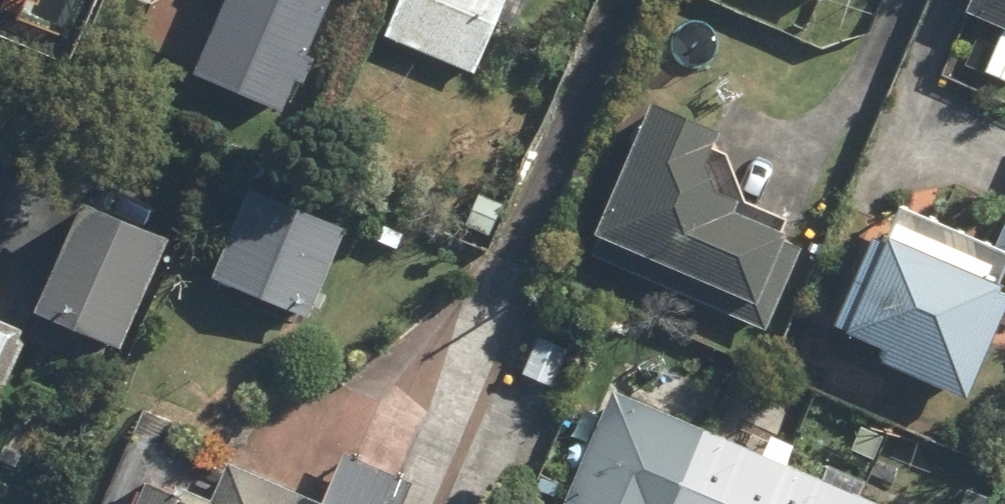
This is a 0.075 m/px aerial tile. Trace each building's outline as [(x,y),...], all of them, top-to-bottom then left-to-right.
[(326,48),(314,43),(330,0),(226,0),(198,72),(289,107),(299,81),(311,86),(326,48)] [(387,34),(478,71),(507,0),(402,0),(387,34)] [(977,11),(1004,23),(1004,0),(981,0),(977,11)] [(987,75),(1004,82),(1004,30),(987,75)] [(767,333),(807,236),(748,202),(738,150),(710,139),(717,123),(660,99),(593,261),(767,333)] [(346,227),(247,189),(213,275),(313,313),(346,227)] [(118,347),(169,238),(87,200),(36,309),(118,347)] [(835,326),(887,348),(881,362),(968,399),(1004,314),(1004,283),(878,228),(835,326)] [(20,326),(0,318),(0,378),(20,326)] [(565,503),(884,503),(620,384),(565,503)] [(416,480),(343,452),(324,500),(220,460),(205,499),(144,475),(133,503),(407,503),(416,480)]
